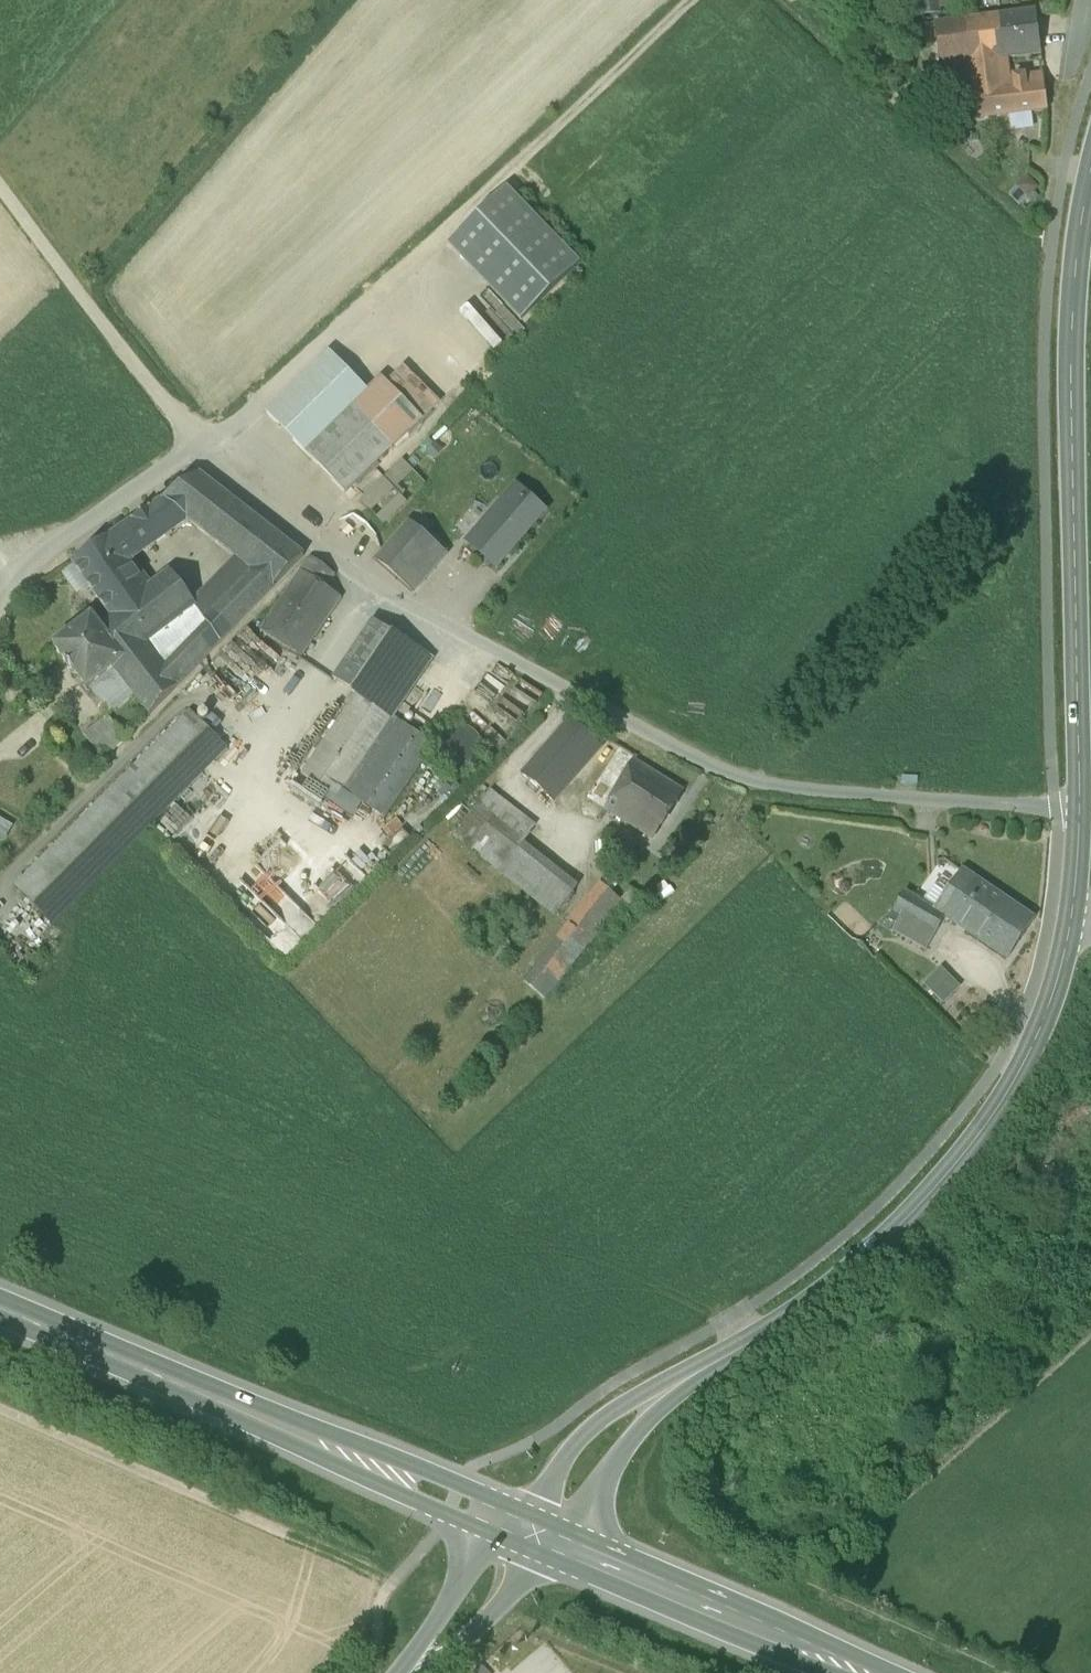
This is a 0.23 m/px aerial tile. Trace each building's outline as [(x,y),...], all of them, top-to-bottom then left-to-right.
[(1036,11),(964,20),(970,64),(1008,59),(1041,55),(1036,11)] [(970,64),(964,20),(935,24),(941,68),(970,64)] [(1010,78),(1008,59),(970,64),(977,121),(1005,118),(1032,115),(1047,112),(1042,74),(1010,78)] [(1032,115),(1005,118),(1006,130),(1034,126),(1032,115)] [(1017,187),(1027,198),(1038,187),(1027,177),(1017,187)] [(506,189),(448,245),(522,322),(579,266),(506,189)] [(331,355),(266,416),(346,494),(420,421),(386,387),(380,381),(368,394),(331,355)] [(386,387),(420,421),(439,404),(403,369),(386,387)] [(428,479),(403,457),(362,497),(389,520),(428,479)] [(304,557),(200,475),(133,522),(149,542),(153,548),(189,522),(238,560),(198,601),(209,618),(205,622),(209,628),(220,644),(304,557)] [(516,490),(470,542),(497,565),(542,512),(516,490)] [(220,644),(209,628),(166,672),(146,646),(196,608),(170,571),(148,590),(125,559),(149,542),(133,522),(73,564),(111,618),(99,627),(126,662),(115,671),(134,697),(149,716),(220,644)] [(394,531),(364,565),(403,591),(406,587),(428,560),(394,531)] [(434,553),(428,560),(406,587),(423,601),(452,568),(434,553)] [(312,559),(303,572),(317,582),(327,569),(312,559)] [(301,571),(260,631),(300,658),(342,599),(317,582),(303,572),(301,571)] [(87,692),(115,671),(126,662),(99,627),(92,618),(53,648),(87,692)] [(430,660),(373,622),(334,680),(357,695),(390,718),(430,660)] [(134,697),(115,671),(87,692),(107,717),(134,697)] [(336,798),(390,718),(357,695),(302,775),(336,798)] [(227,750),(190,713),(15,888),(52,924),(227,750)] [(126,740),(107,717),(84,736),(104,762),(126,740)] [(569,721),(521,776),(551,799),(565,787),(602,746),(569,721)] [(402,724),(352,797),(384,819),(434,746),(402,724)] [(457,727),(450,728),(445,731),(441,736),(438,741),(436,747),(437,753),(439,759),(442,764),(447,769),(453,771),(459,772),(465,771),(471,769),(476,765),(479,760),(481,754),(482,748),(481,742),(478,736),(474,732),(469,728),(463,727),(457,727)] [(634,762),(607,810),(653,839),(683,792),(634,762)] [(902,775),(901,784),(917,785),(918,776),(902,775)] [(494,791),(457,837),(503,874),(496,884),(524,907),(532,897),(557,918),(581,887),(541,853),(554,840),(494,791)] [(808,834),(803,834),(800,838),(800,843),(804,846),(809,846),(813,842),(812,837),(808,834)] [(935,946),(948,914),(975,869),(966,860),(956,873),(946,868),(933,893),(907,878),(896,900),(907,909),(907,930),(935,946)] [(975,869),(948,914),(1014,954),(1041,909),(975,869)] [(622,903),(599,884),(522,982),(545,1000),(622,903)] [(940,968),(923,986),(943,1005),(960,988),(940,968)]
